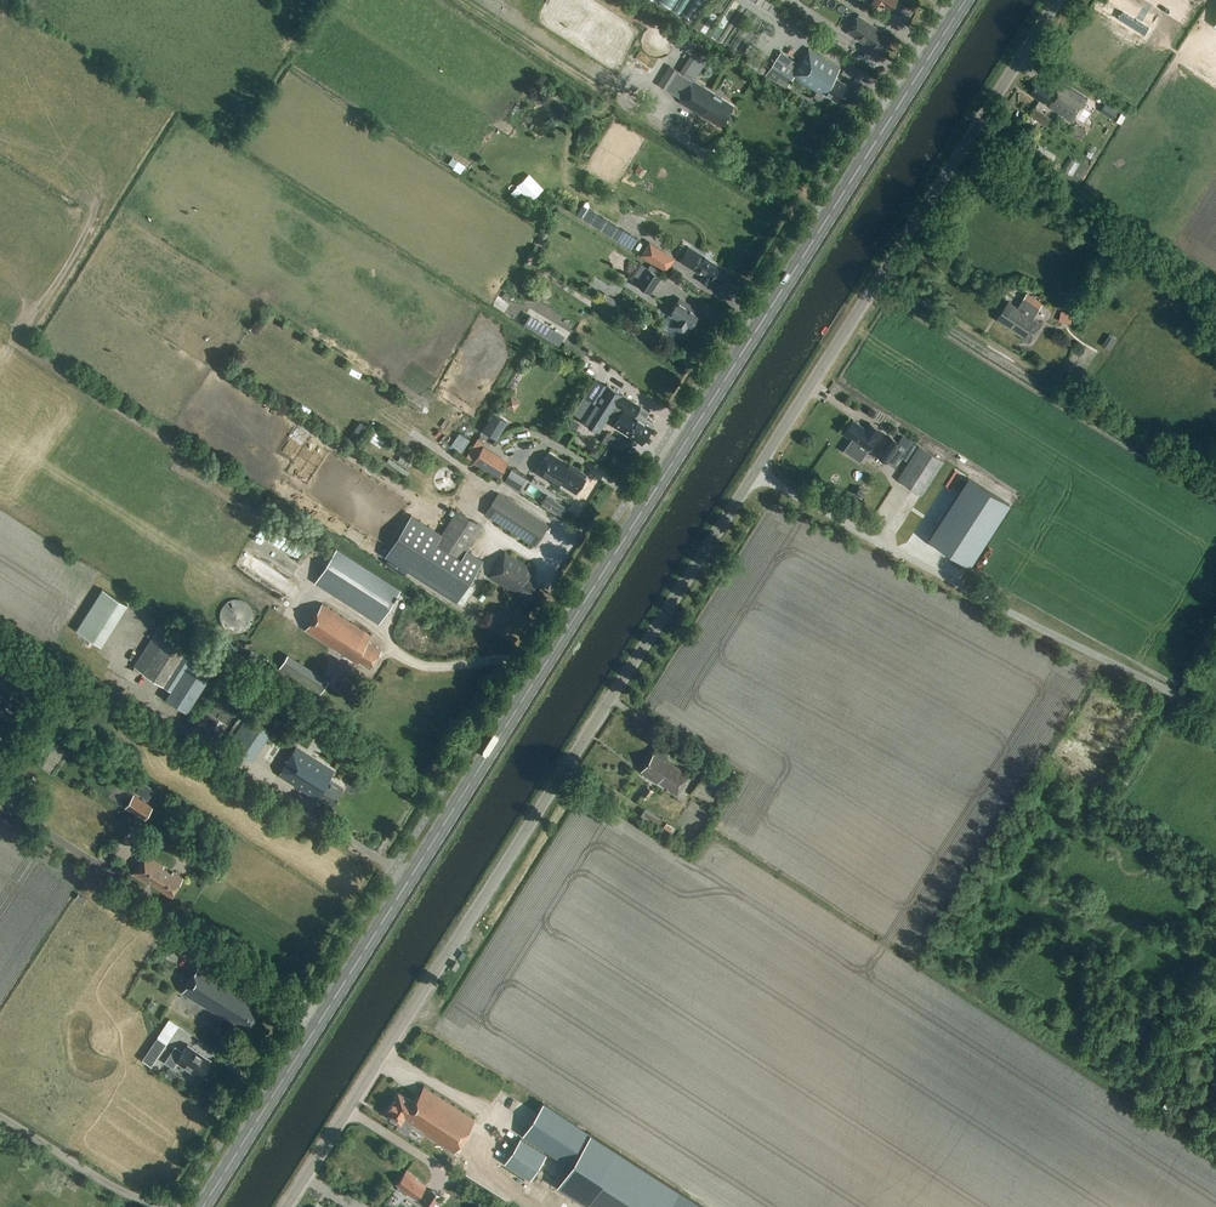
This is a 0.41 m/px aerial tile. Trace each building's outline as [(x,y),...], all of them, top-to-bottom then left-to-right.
[(896,2),(897,0),(861,0),(868,4),(870,1),(880,7),(882,4),(890,9),(895,1),(896,2)] [(881,53),(892,37),(858,15),(846,33),(870,48),(871,47),(881,53)] [(839,103),(850,86),(834,76),(840,68),(809,48),(791,75),(822,95),(823,93),(839,103)] [(1130,64),(1136,67),(1141,56),(1135,53),(1130,64)] [(795,69),(777,57),(765,76),(785,89),(793,77),(790,76),(795,69)] [(762,76),(766,69),(749,58),(744,65),(762,76)] [(684,75),(679,72),(669,66),(665,72),(658,83),(672,93),(684,75)] [(692,81),(684,75),(672,93),(681,98),(679,101),(720,126),(733,105),(693,80),(692,81)] [(1088,98),(1059,79),(1052,89),(1039,81),(1031,94),(1073,121),(1076,116),(1084,121),(1091,110),(1083,105),(1088,98)] [(1106,103),(1101,110),(1114,118),(1119,111),(1106,103)] [(1047,126),(1052,118),(1035,107),(1030,115),(1047,126)] [(1054,162),(1050,168),(1057,172),(1061,166),(1054,162)] [(631,249),(637,238),(623,230),(617,241),(631,249)] [(597,244),(611,252),(617,242),(603,233),(597,244)] [(720,283),(727,271),(698,253),(689,268),(704,277),(703,279),(716,287),(719,283),(720,283)] [(650,294),(659,278),(645,269),(635,285),(650,294)] [(689,297),(712,305),(716,295),(699,290),(702,282),(689,278),(687,285),(692,287),(689,297)] [(1034,318),(1044,303),(1028,293),(1019,308),(1009,301),(997,319),(1023,335),(1021,337),(1030,343),(1043,323),(1034,318)] [(690,328),(700,312),(692,307),(693,305),(679,297),(668,314),(675,319),(671,326),(682,333),(686,326),(690,328)] [(1062,311),(1060,321),(1071,323),(1073,313),(1062,311)] [(662,343),(674,333),(659,315),(647,325),(662,343)] [(1110,349),(1117,340),(1110,335),(1103,345),(1110,349)] [(580,376),(586,371),(579,364),(573,369),(580,376)] [(607,416),(615,422),(613,424),(642,443),(655,423),(646,417),(649,411),(621,393),(606,384),(589,411),(580,404),(573,414),(583,421),(598,430),(607,416)] [(279,401),(273,411),(283,416),(288,405),(279,401)] [(295,421),(305,427),(310,419),(300,413),(295,421)] [(495,413),(483,430),(497,439),(508,421),(495,413)] [(574,431),(578,424),(570,419),(566,426),(574,431)] [(865,428),(853,420),(842,434),(866,451),(880,430),(869,422),(865,428)] [(904,434),(899,442),(901,443),(900,444),(905,448),(911,439),(904,434)] [(890,436),(878,455),(877,456),(893,467),(905,448),(900,444),(901,443),(890,436)] [(497,478),(508,461),(483,446),(472,463),(497,478)] [(583,466),(590,452),(581,447),(573,461),(583,466)] [(921,495),(943,462),(920,447),(898,480),(921,495)] [(577,469),(548,452),(535,472),(558,486),(560,483),(576,493),(586,478),(584,477),(587,474),(578,468),(577,469)] [(418,490),(434,482),(426,467),(410,475),(418,490)] [(525,479),(511,470),(503,482),(518,491),(525,479)] [(486,479),(483,485),(494,492),(498,487),(486,479)] [(535,545),(548,524),(500,493),(486,515),(535,545)] [(467,549),(482,526),(457,510),(442,534),(436,544),(437,545),(460,559),(461,560),(467,549)] [(405,525),(386,556),(458,601),(477,570),(461,560),(460,559),(437,545),(436,544),(405,525)] [(380,624),(401,591),(336,550),(315,584),(380,624)] [(529,602),(539,586),(528,579),(535,569),(505,551),(489,576),(529,602)] [(101,645),(127,604),(103,589),(76,630),(101,645)] [(220,613),(220,618),(222,624),(225,629),(230,632),(236,633),(242,632),(246,629),(250,626),(252,621),(253,616),(252,611),(250,606),(246,603),(242,600),(237,599),(231,600),(226,603),(222,607),(220,613)] [(370,669),(382,650),(367,641),(371,636),(322,605),(305,631),(358,665),(360,662),(370,669)] [(186,712),(218,662),(160,625),(134,666),(171,690),(166,699),(186,712)] [(276,667),(250,651),(245,660),(271,676),(276,667)] [(128,678),(131,673),(123,668),(129,658),(121,652),(111,667),(128,678)] [(350,685),(353,680),(346,676),(343,681),(350,685)] [(118,692),(105,684),(101,689),(115,698),(118,692)] [(332,806),(344,789),(329,780),(334,772),(296,748),(278,776),(316,800),(318,797),(332,806)] [(677,795),(689,776),(665,759),(667,755),(657,748),(641,772),(657,783),(658,782),(677,795)] [(719,767),(701,756),(696,764),(723,781),(728,774),(726,772),(727,770),(720,766),(719,767)] [(735,783),(738,778),(731,774),(727,780),(731,783),(732,781),(735,783)] [(9,795),(15,784),(8,779),(1,789),(9,795)] [(648,799),(654,792),(647,786),(641,794),(648,799)] [(145,819),(153,807),(133,794),(126,806),(145,819)] [(659,826),(663,821),(645,809),(641,814),(659,826)] [(669,832),(672,827),(667,823),(663,828),(669,832)] [(182,860),(186,854),(175,847),(171,854),(182,860)] [(171,873),(162,867),(163,866),(145,854),(132,875),(147,885),(149,882),(170,896),(182,877),(172,871),(171,873)] [(247,1028),(261,1005),(248,997),(250,995),(199,963),(181,992),(232,1023),(234,1021),(247,1028)] [(153,1010),(157,1003),(151,999),(147,1006),(153,1010)] [(146,1042),(152,1032),(145,1027),(138,1037),(146,1042)] [(227,1030),(221,1027),(218,1032),(224,1036),(227,1030)] [(157,1036),(141,1060),(151,1066),(167,1043),(157,1036)] [(175,1046),(164,1061),(172,1067),(176,1062),(199,1077),(211,1059),(187,1044),(183,1051),(175,1046)] [(398,1091),(383,1114),(400,1124),(398,1127),(400,1128),(408,1133),(409,1132),(410,1131),(411,1129),(413,1126),(453,1152),(475,1119),(423,1086),(414,1101),(398,1091)] [(543,1103),(523,1135),(571,1165),(591,1133),(543,1103)] [(558,1186),(591,1206),(669,1206),(680,1190),(617,1150),(591,1133),(571,1165),(558,1186)] [(21,1155),(27,1147),(9,1134),(3,1143),(21,1155)] [(531,1178),(546,1153),(521,1137),(505,1162),(531,1178)] [(473,1154),(467,1160),(472,1166),(479,1159),(473,1154)] [(415,1199),(425,1185),(415,1178),(416,1177),(406,1170),(396,1184),(399,1186),(396,1189),(406,1196),(407,1194),(415,1199)] [(440,1196),(432,1189),(422,1203),(426,1206),(432,1206),(440,1196)] [(669,1206),(707,1206),(680,1190),(669,1206)]
